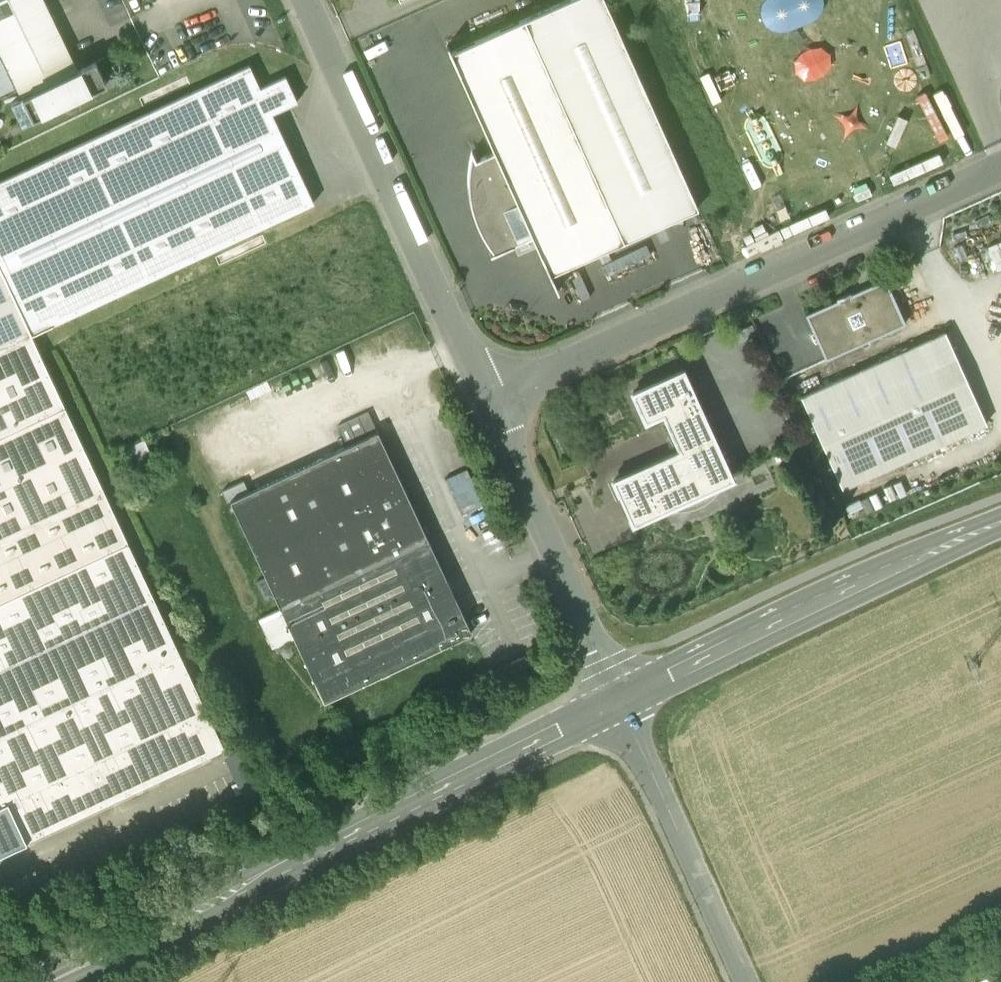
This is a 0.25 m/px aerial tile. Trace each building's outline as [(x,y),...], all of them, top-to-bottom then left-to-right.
[(43,0),(0,0),(0,52),(22,97),(77,71),(43,0)] [(451,52),(448,45),(446,46),(494,152),(475,160),(471,152),(468,178),(470,205),(479,230),(493,253),(490,254),(490,256),(513,246),(513,245),(518,243),(521,249),(529,246),(526,239),(532,237),(550,273),(697,207),(604,0),(566,0),(451,52)] [(77,71),(22,97),(33,120),(106,85),(95,62),(77,71)] [(0,182),(0,269),(31,335),(313,203),(271,113),(297,101),(285,76),(260,88),(249,65),(0,182)] [(153,599),(32,337),(31,335),(0,269),(0,670),(153,599)] [(885,279),(850,294),(849,292),(836,298),(837,300),(805,315),(825,360),(905,324),(885,279)] [(944,333),(801,397),(842,489),(985,424),(944,333)] [(731,478),(682,370),(633,392),(645,419),(663,411),(680,450),(614,480),(633,522),(670,505),(675,508),(680,509),(692,508),(703,503),(713,495),(720,486),(722,482),(731,478)] [(348,446),(230,502),(280,609),(428,540),(368,413),(338,427),(348,446)] [(280,609),(257,620),(271,650),(294,639),(324,703),(471,634),(428,540),(280,609)] [(0,670),(0,821),(13,815),(26,843),(179,772),(159,731),(205,710),(153,599),(0,670)] [(526,657),(512,663),(516,672),(530,666),(526,657)] [(205,710),(159,731),(179,772),(224,750),(205,710)]
